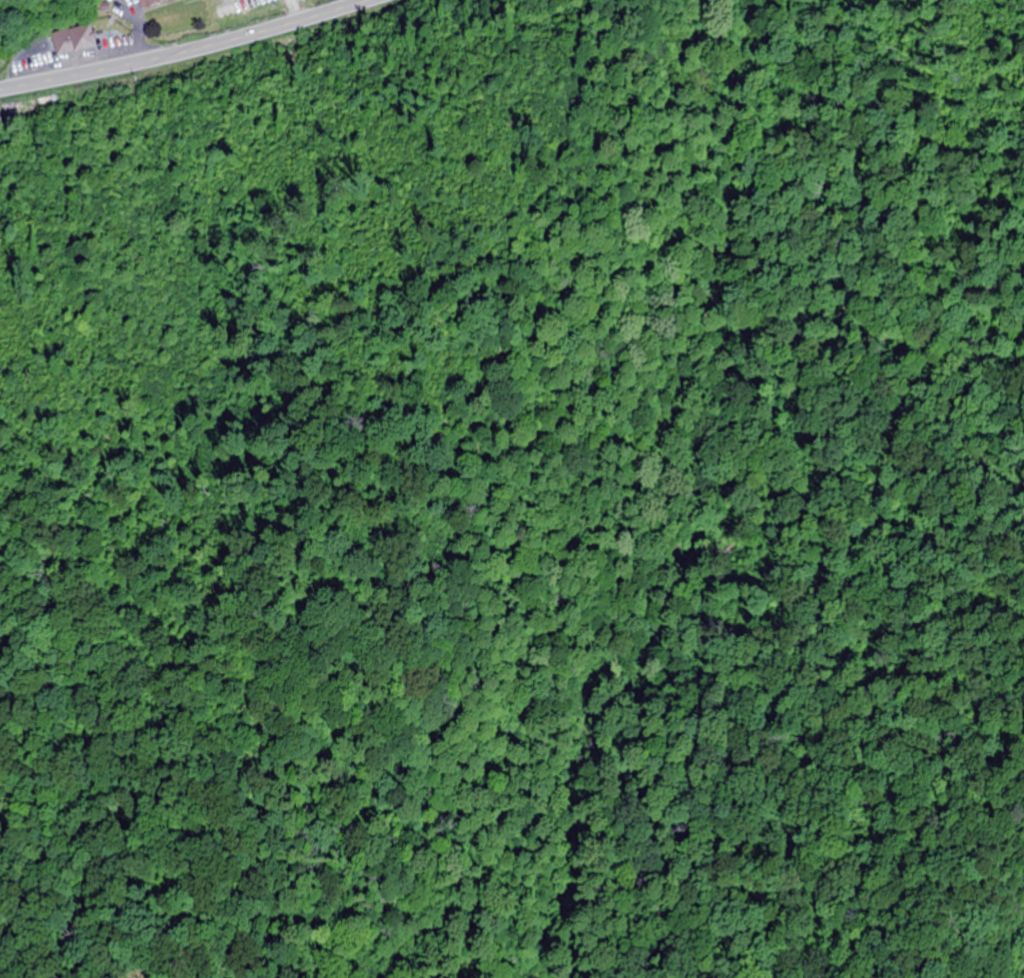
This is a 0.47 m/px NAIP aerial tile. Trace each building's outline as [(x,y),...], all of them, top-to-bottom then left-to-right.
[(177,0),(137,0),(139,10),(177,0)] [(49,34),(55,58),(95,48),(90,25),(49,34)]
